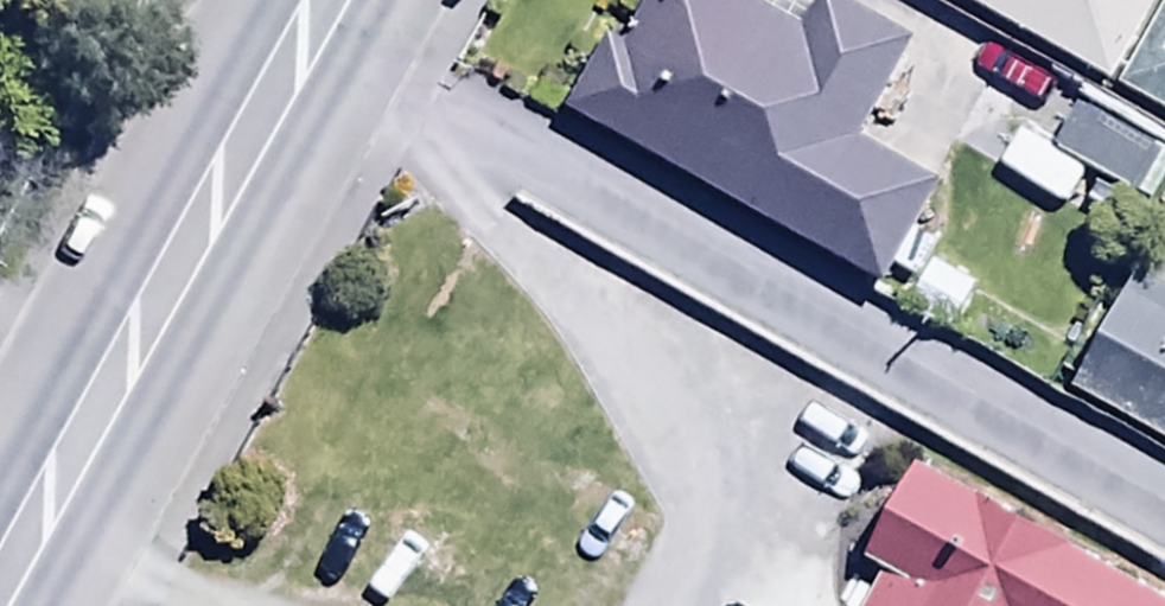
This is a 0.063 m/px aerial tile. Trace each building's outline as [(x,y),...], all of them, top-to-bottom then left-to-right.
[(622,35),(609,27),(565,106),(882,284),(942,179),(860,133),(914,37),(849,0),(814,0),(813,0),(642,0),(622,35)] [(1107,75),(1149,0),(976,0),(1107,75)] [(1118,84),(1164,109),(1164,0),(1118,84)] [(1081,100),(1054,148),(1069,156),(1056,179),(1110,209),(1121,189),(1148,204),(1164,174),(1164,148),(1081,100)] [(1070,389),(1164,440),(1164,290),(1132,273),(1070,389)] [(916,457),(862,557),(884,569),(864,605),(1164,605),(1164,591),(916,457)]
